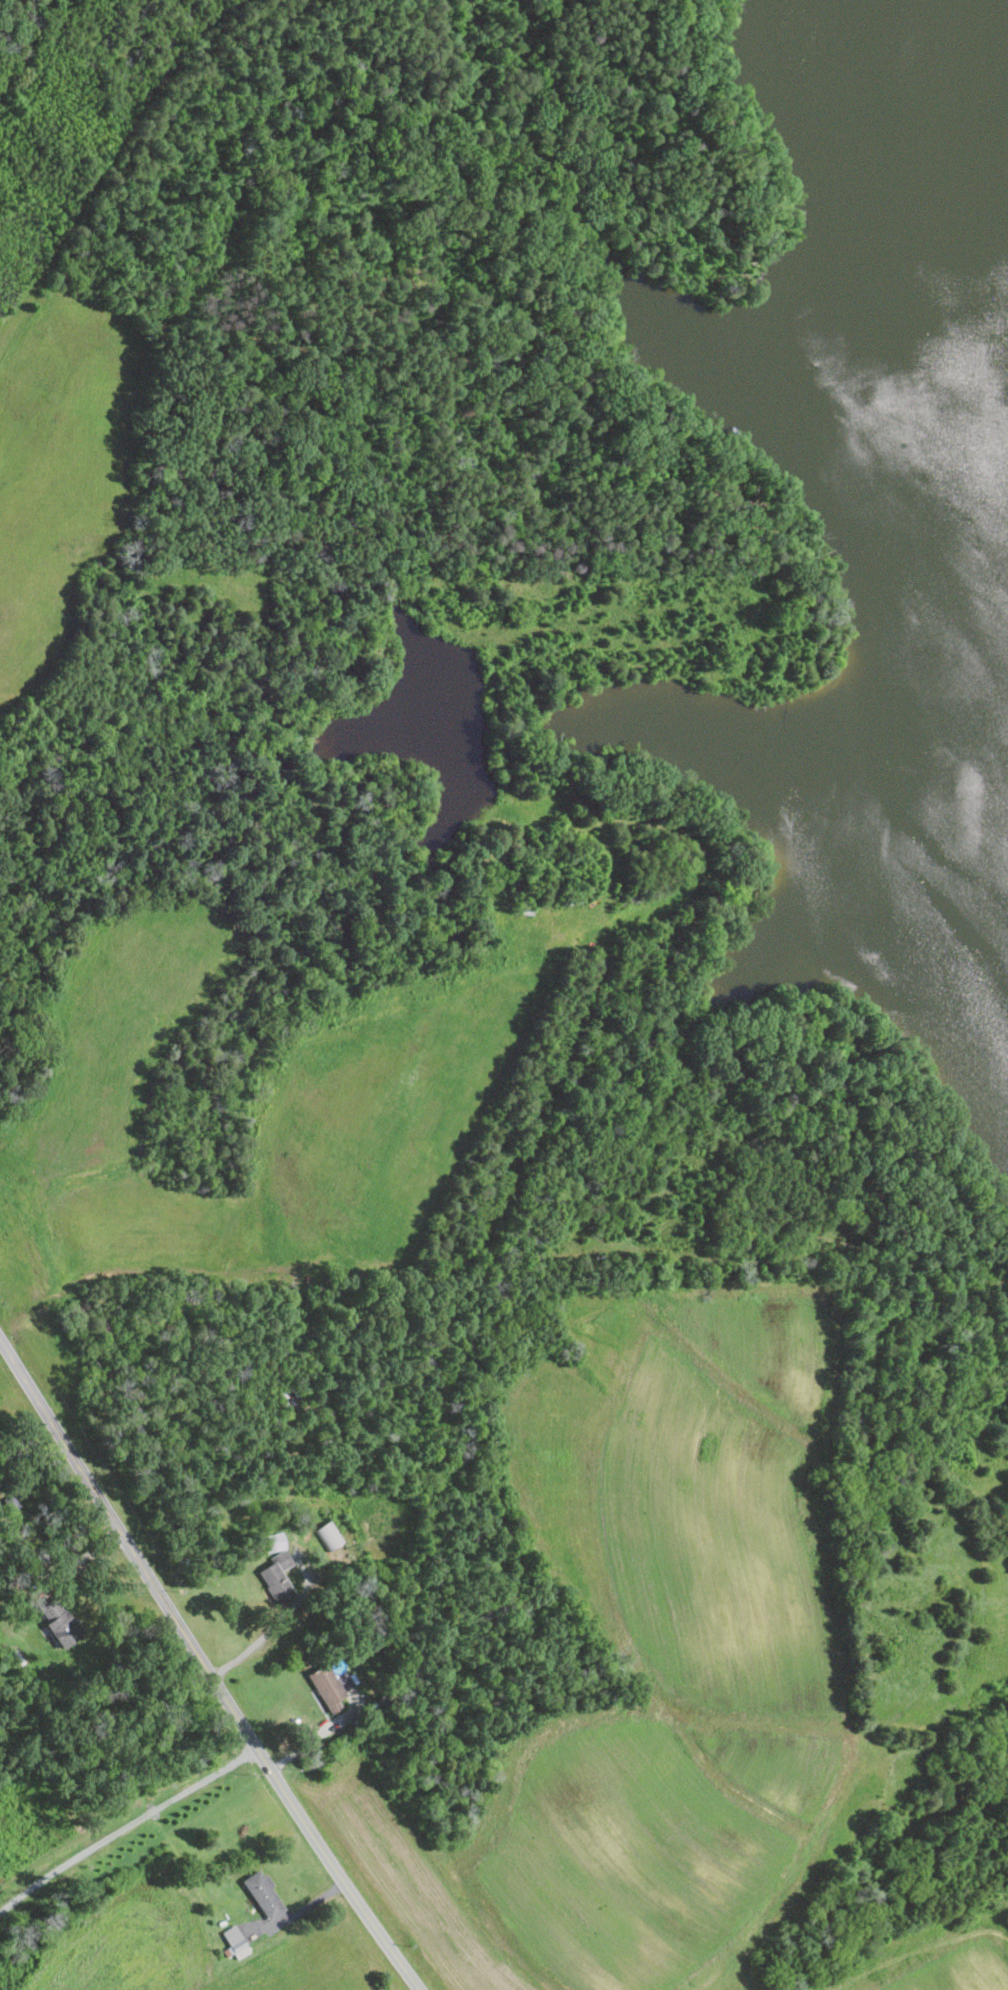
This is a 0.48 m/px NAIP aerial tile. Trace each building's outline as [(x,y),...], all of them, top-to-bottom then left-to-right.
[(284,1549),(281,1532),(261,1536),(265,1553),(284,1549)] [(257,1571),(275,1604),(293,1594),(281,1571),(293,1565),(284,1549),(271,1557),(274,1561),(257,1571)] [(36,1609),(62,1647),(82,1633),(56,1595),(36,1609)] [(340,1706),(336,1699),(344,1693),(326,1662),(306,1673),(329,1712),(340,1706)] [(351,1670),(337,1679),(344,1690),(358,1681),(351,1670)] [(267,1920),(285,1908),(259,1867),(241,1879),(267,1920)] [(235,1959),(250,1951),(235,1923),(220,1931),(235,1959)]
